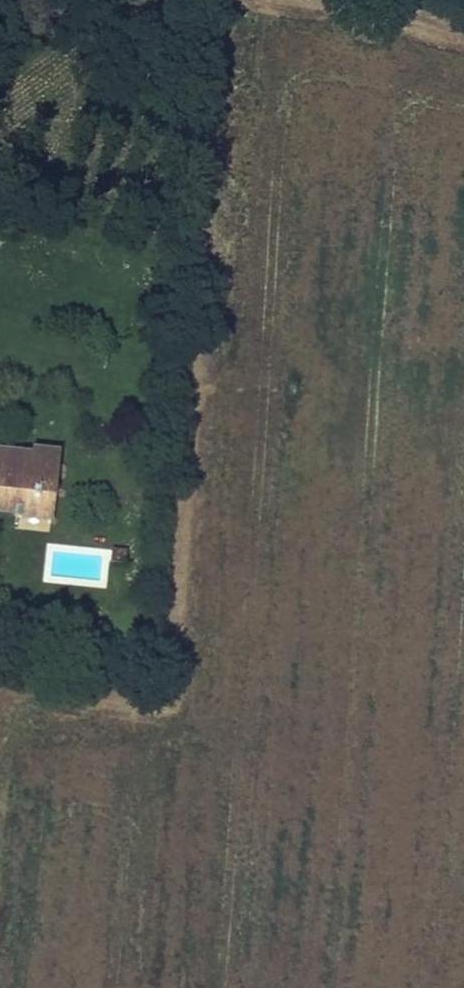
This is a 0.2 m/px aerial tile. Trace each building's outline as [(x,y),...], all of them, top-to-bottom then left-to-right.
[(65,507),(72,445),(49,442),(48,449),(12,446),(6,502),(65,507)]
